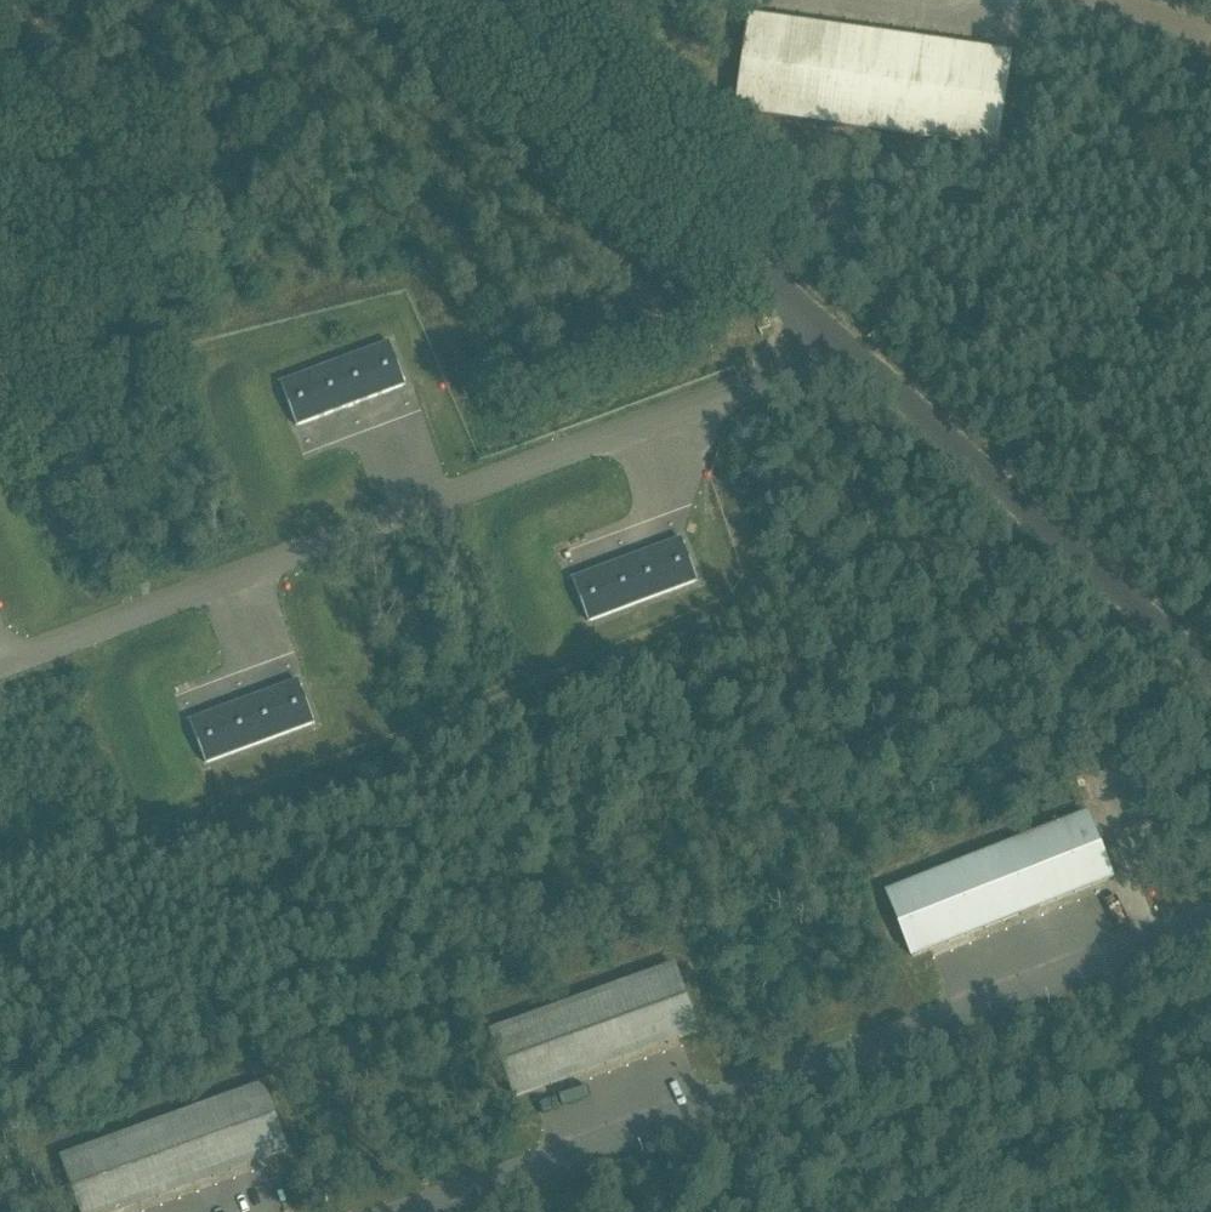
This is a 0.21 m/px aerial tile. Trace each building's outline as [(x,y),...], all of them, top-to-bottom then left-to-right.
[(1013,55),(1010,55),(751,18),(748,17),(734,114),(999,152),(1013,55)] [(282,385),(298,428),(407,388),(390,344),(282,385)] [(681,541),(645,554),(574,581),(589,620),(696,580),(681,541)] [(298,682),(225,709),(191,721),(207,765),(314,724),(298,682)] [(888,904),(891,903),(910,952),(908,953),(909,955),(911,954),(913,958),(1112,880),(1087,814),(887,893),(890,900),(887,901),(888,904)] [(698,1032),(697,1028),(699,1027),(698,1025),(696,1026),(674,966),(491,1032),(515,1098),(532,1092),(698,1032)] [(270,1158),(287,1151),(263,1085),(61,1158),(81,1211),(119,1211),(270,1158)]
